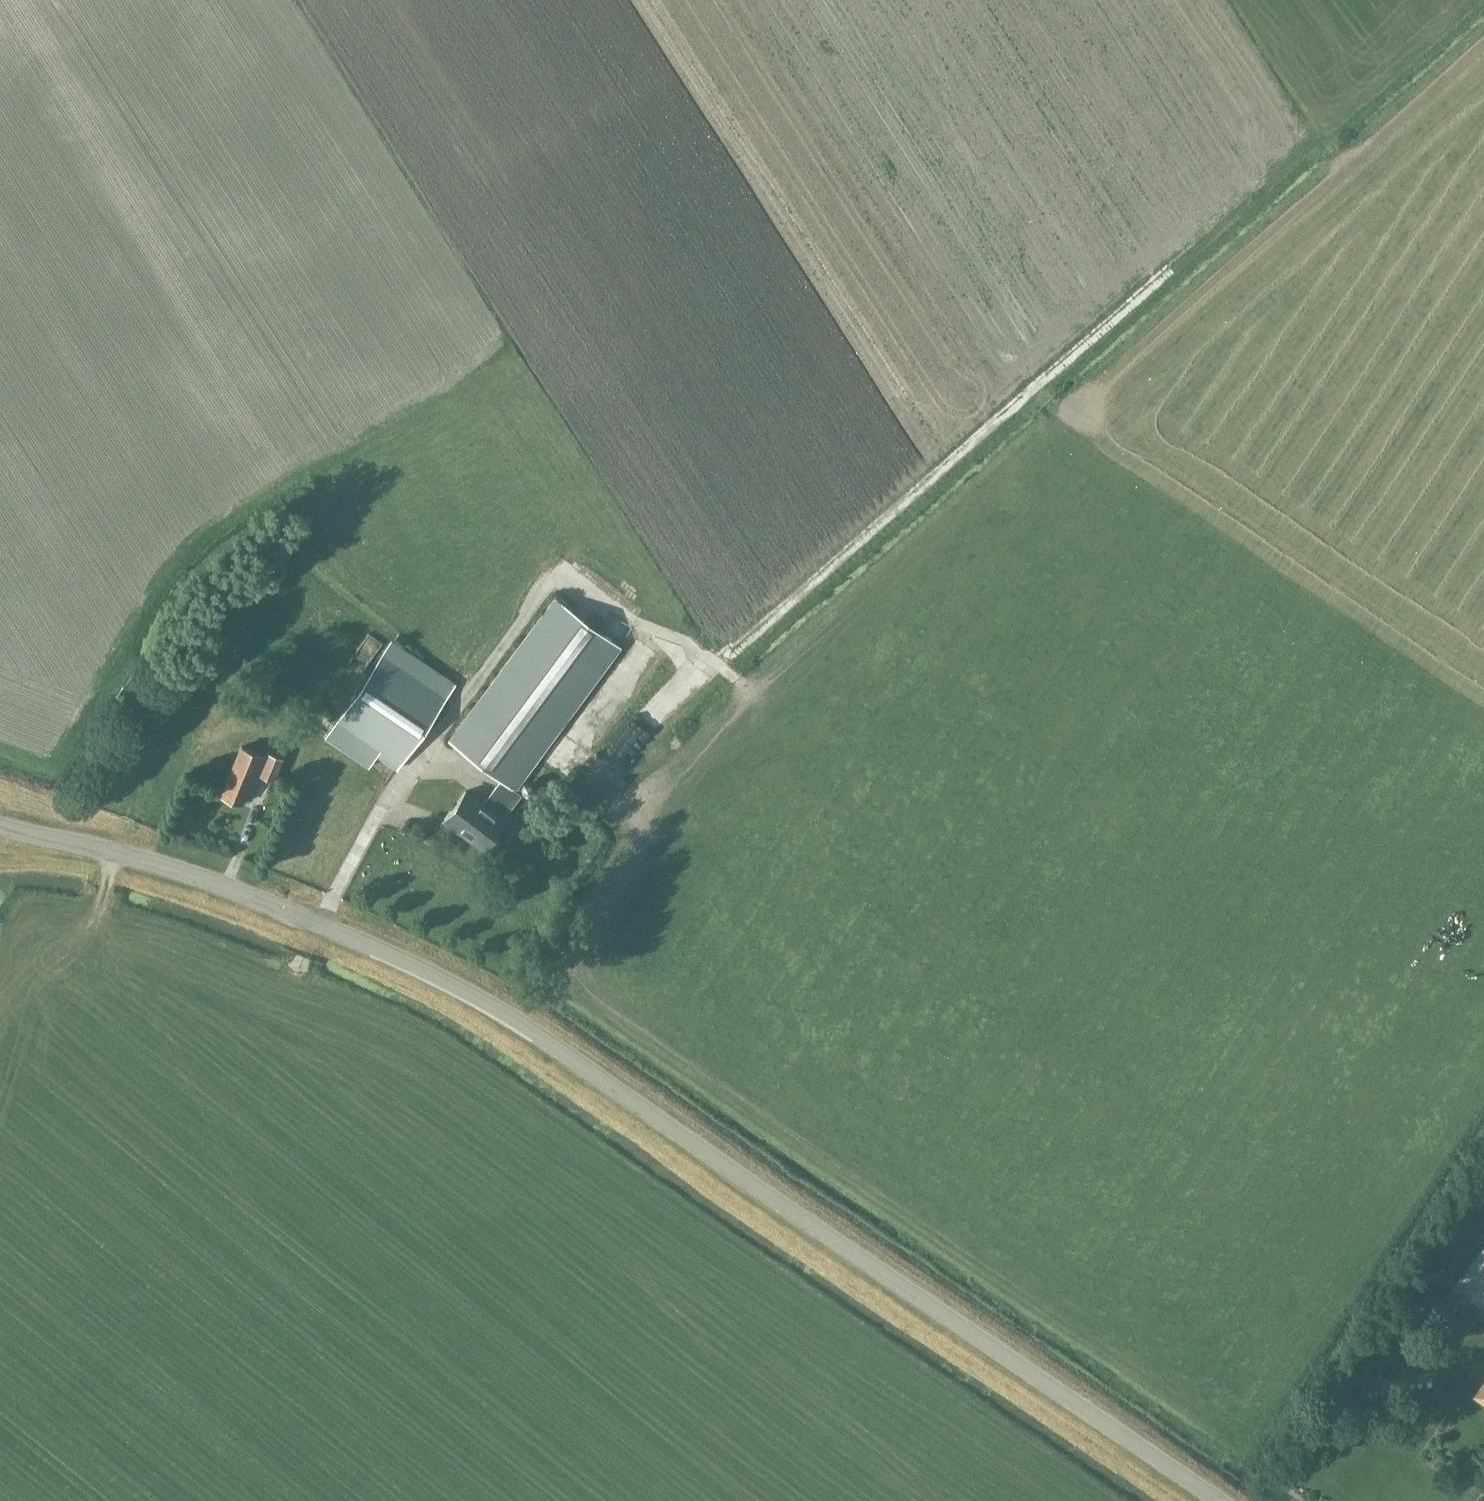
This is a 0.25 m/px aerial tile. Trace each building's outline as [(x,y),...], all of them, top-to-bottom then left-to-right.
[(514,788),(621,643),(555,595),(448,739),(499,777),(482,800),(466,787),(443,817),(482,846),(505,816),(504,816),(521,793),(514,788)] [(455,681),(391,639),(326,736),(370,765),(377,754),(397,767),(455,681)] [(570,775),(602,717),(583,707),(551,764),(570,775)] [(274,781),(284,756),(268,749),(266,754),(242,744),(222,794),(241,801),(246,791),(252,794),(260,775),(274,781)]
